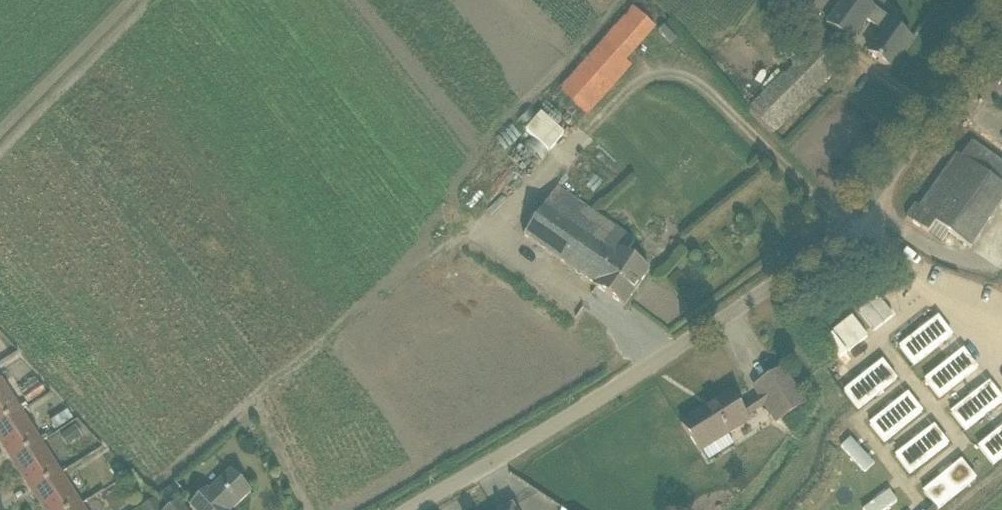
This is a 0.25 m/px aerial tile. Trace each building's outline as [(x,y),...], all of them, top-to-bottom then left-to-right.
[(890,70),(911,41),(886,23),(888,19),(863,0),(844,0),(826,24),(851,42),(866,20),(884,33),(868,54),(890,70)] [(658,39),(634,18),(601,55),(625,76),(658,39)] [(814,37),(749,110),(776,134),(841,61),(814,37)] [(564,134),(564,133),(541,113),(526,131),(549,151),(564,134)] [(1001,201),(1001,163),(972,142),(961,157),(957,155),(919,208),(915,205),(906,218),(929,234),(936,224),(970,248),(1001,201)] [(594,286),(625,307),(649,271),(648,271),(625,255),(634,241),(618,230),(605,248),(545,206),(524,236),(595,285),(594,286)] [(874,332),(893,317),(877,298),(859,313),(874,332)] [(932,304),(885,341),(906,369),(954,331),(932,304)] [(852,318),(833,332),(849,352),(868,338),(852,318)] [(959,338),(911,375),(933,403),(980,365),(959,338)] [(878,346),(831,384),(853,411),(900,374),(878,346)] [(805,405),(795,390),(783,370),(754,388),(776,423),(805,405)] [(938,409),(960,436),(1001,403),(1001,393),(985,372),(960,392),(938,409)] [(0,380),(0,424),(21,411),(1,379),(0,380)] [(905,380),(858,417),(879,445),(927,408),(905,380)] [(700,453),(701,452),(709,464),(742,443),(734,431),(748,423),(730,394),(681,424),(700,453)] [(73,418),(68,410),(50,421),(56,429),(73,418)] [(0,424),(0,442),(12,461),(41,442),(21,411),(0,424)] [(844,412),(825,427),(852,462),(871,447),(844,412)] [(965,443),(986,470),(1001,458),(1001,413),(965,443)] [(932,414),(884,451),(906,479),(953,441),(932,414)] [(41,442),(12,461),(32,493),(61,474),(41,442)] [(911,485),(931,509),(936,509),(980,475),(958,448),(911,485)] [(876,453),(841,480),(856,499),(891,472),(876,453)] [(251,493),(230,472),(209,492),(207,491),(190,507),(193,509),(233,509),(251,493)] [(32,493),(43,509),(74,509),(81,505),(61,474),(32,493)] [(894,509),(921,509),(910,497),(894,509)] [(168,509),(185,509),(179,502),(168,509)]
